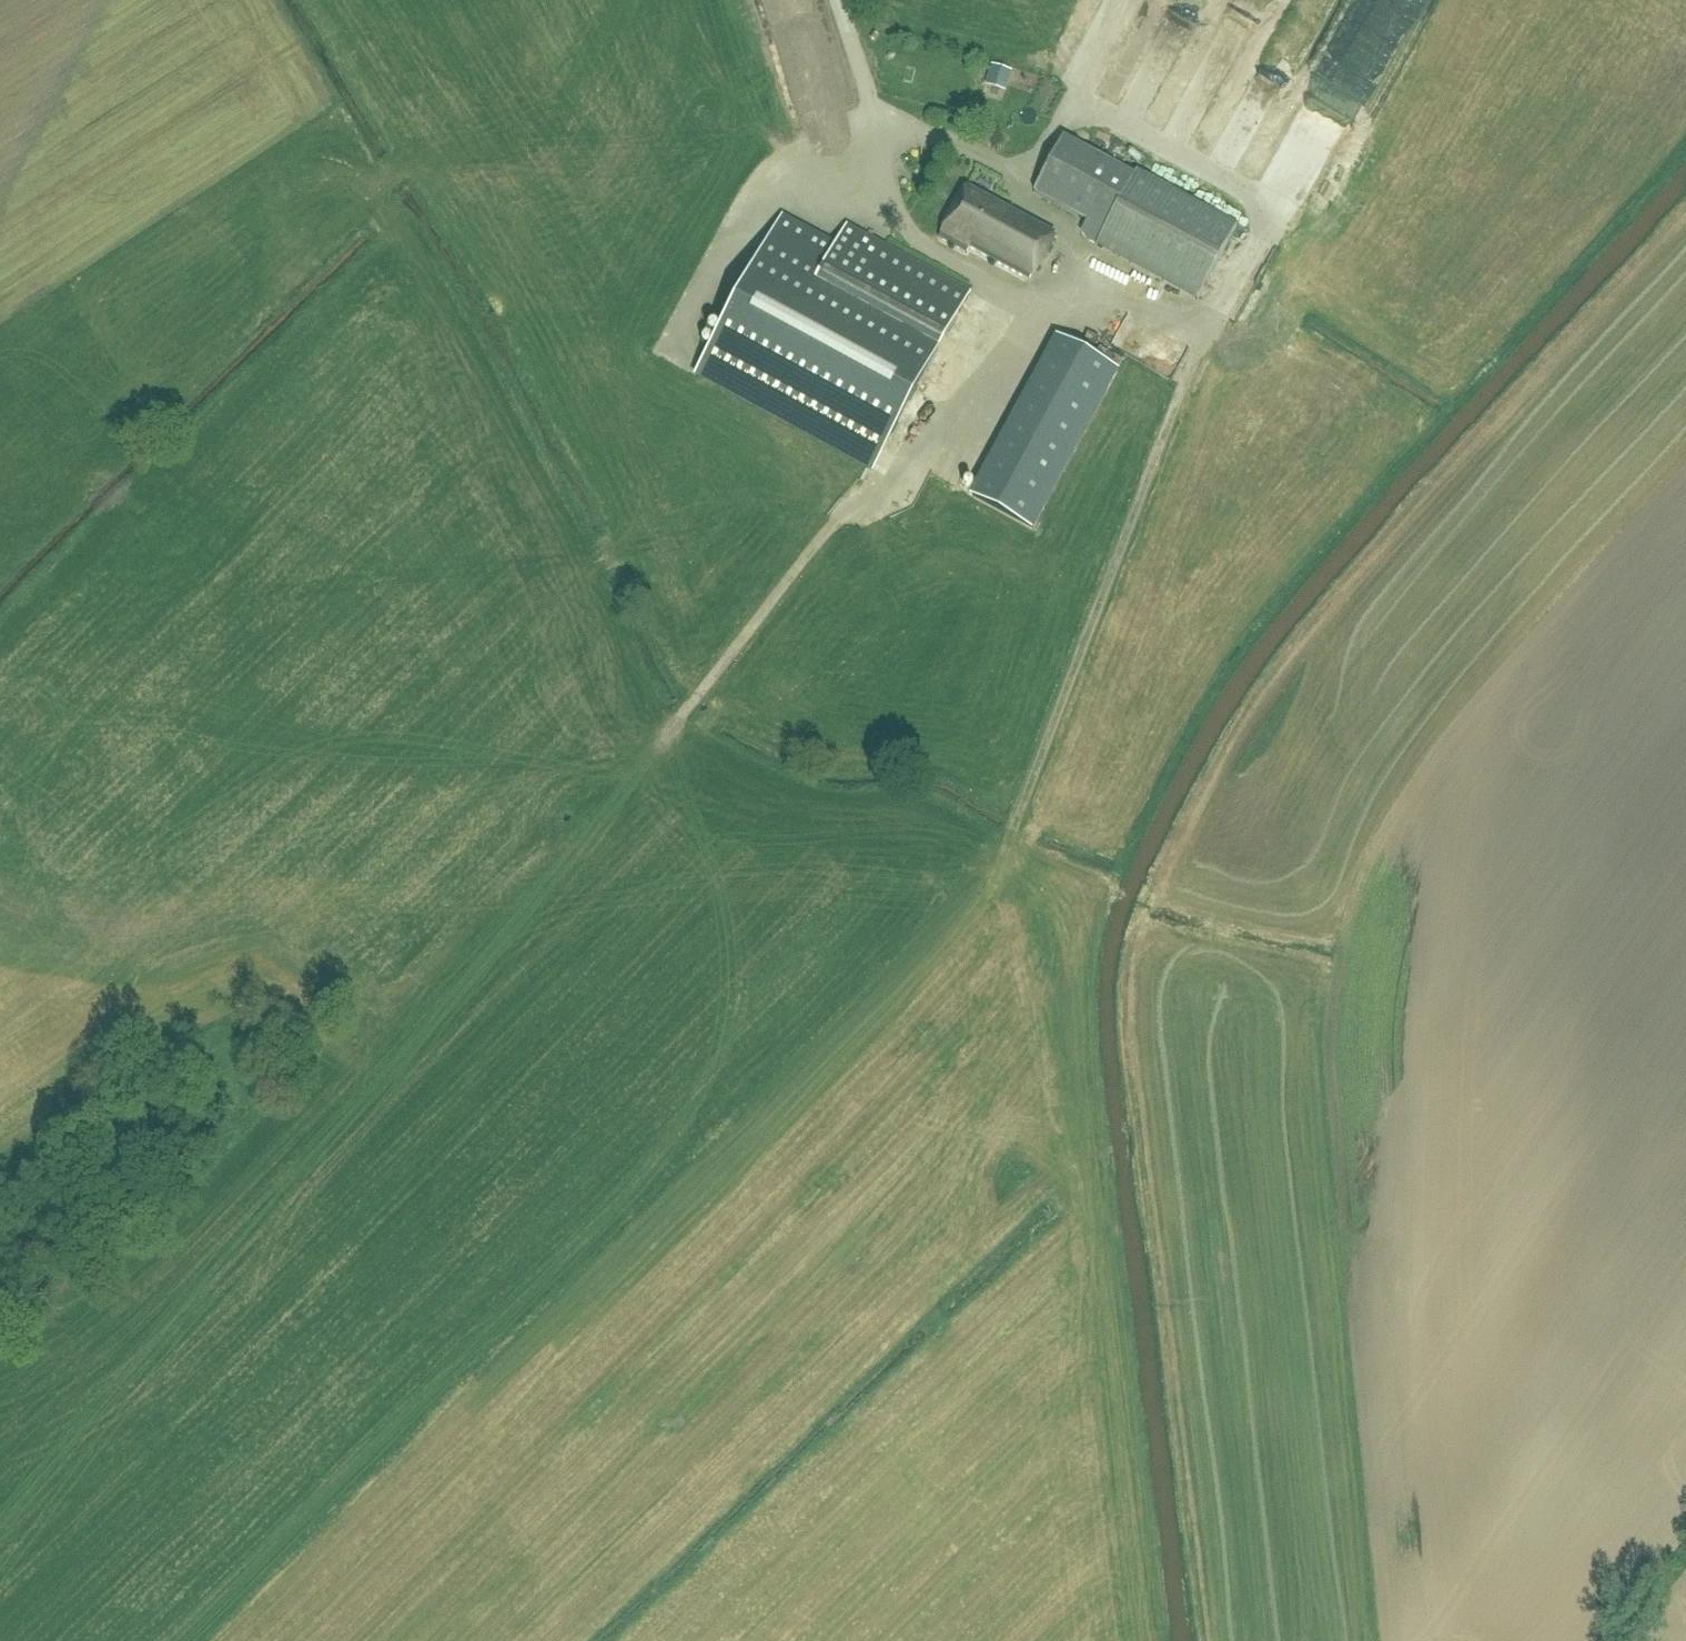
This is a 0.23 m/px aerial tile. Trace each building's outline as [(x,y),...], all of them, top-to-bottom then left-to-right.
[(1134,174),(1131,179),(1062,140),(1031,194),(1083,224),(1077,234),(1083,242),(1192,304),(1234,231),(1134,174)] [(1055,238),(966,189),(938,241),(939,241),(966,256),(969,251),(1029,284),(1055,238)] [(874,469),(969,294),(846,228),(835,248),(783,219),(698,375),(697,375),(696,377),(703,381),(704,379),(869,469),(868,470),(872,473),(874,469)] [(1106,395),(1117,374),(1059,343),(1048,363),(1106,395)] [(1106,395),(1048,363),(973,501),(971,504),(1030,535),(1031,533),(1106,395)]
